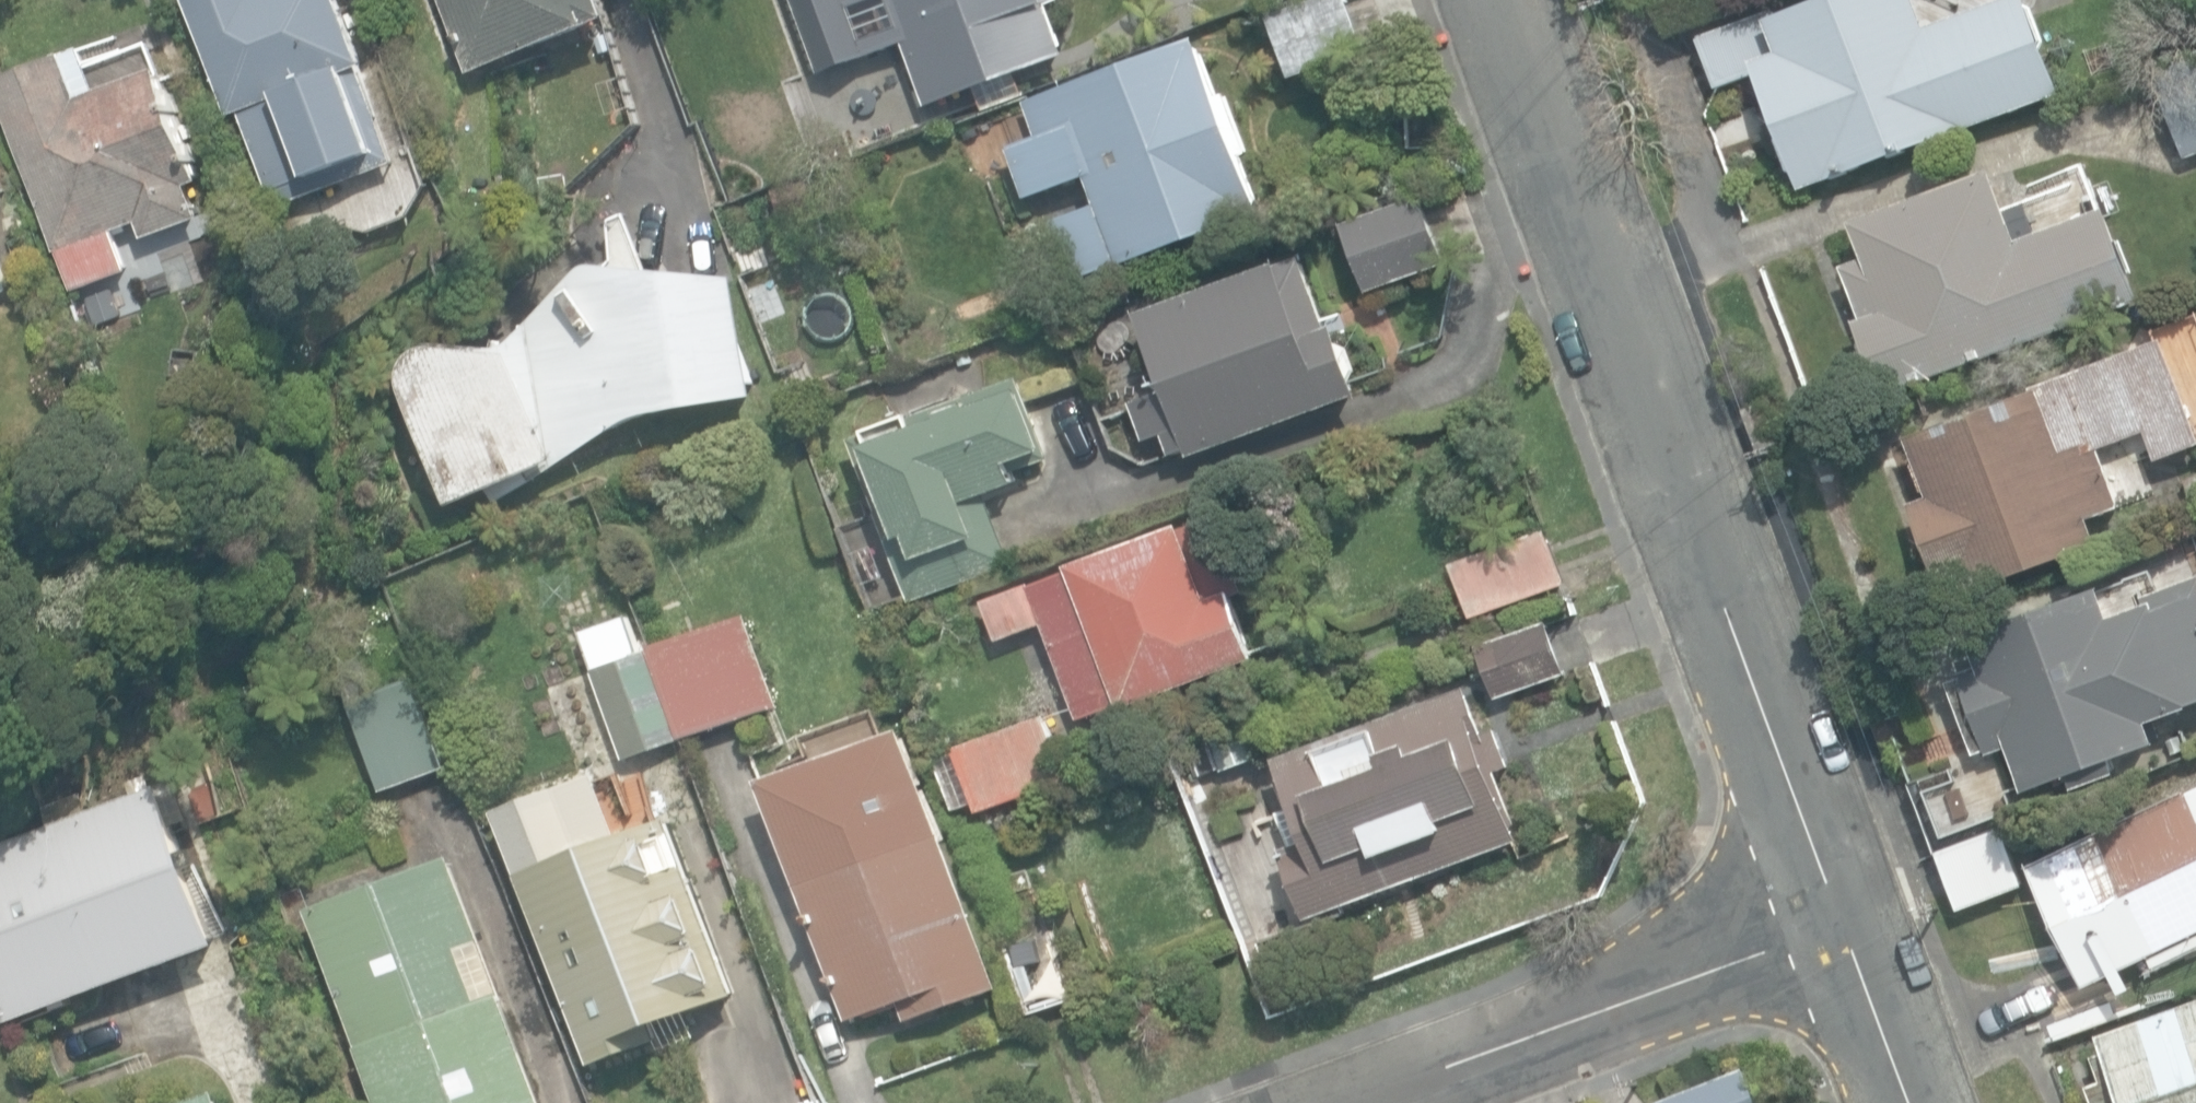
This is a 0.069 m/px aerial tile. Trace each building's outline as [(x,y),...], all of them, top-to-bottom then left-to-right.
[(229,116),(240,112),(276,208),(395,163),(359,67),(366,65),(340,0),(186,0),(229,116)] [(452,74),(472,67),(473,71),(615,18),(608,0),(424,0),(452,74)] [(930,102),(1070,50),(1052,2),(1056,0),(796,0),(822,70),(906,38),(930,102)] [(1296,76),(1369,51),(1352,0),(1318,0),(1275,15),(1296,76)] [(1798,192),(2061,94),(2026,0),(2003,0),(1927,28),(1916,0),(1820,0),(1775,17),(1773,11),(1697,40),(1716,89),(1754,75),(1798,192)] [(1052,221),(1073,280),(1259,214),(1239,156),(1249,152),(1228,93),(1218,97),(1197,40),(1025,102),(1037,135),(1008,146),(1027,199),(1087,177),(1097,205),(1052,221)] [(68,294),(128,273),(113,229),(137,221),(143,237),(200,217),(191,189),(208,183),(169,70),(101,93),(87,52),(0,82),(0,97),(68,294)] [(2186,159),(2195,156),(2195,57),(2155,71),(2186,159)] [(985,111),(1019,98),(1015,86),(980,99),(985,111)] [(1875,376),(1881,392),(2139,299),(2107,209),(2018,241),(1994,172),(1852,222),(1864,257),(1842,265),(1861,319),(1856,321),(1863,342),(1858,344),(1871,378),(1875,376)] [(1345,222),(1369,292),(1450,263),(1426,193),(1345,222)] [(1302,257),(1138,314),(1165,392),(1129,405),(1142,442),(1162,435),(1169,456),(1185,451),(1186,452),(1356,393),(1332,325),(1326,327),(1302,257)] [(12,293),(0,260),(0,297),(12,293)] [(406,390),(451,505),(488,487),(497,502),(607,435),(618,427),(630,421),(643,416),(657,412),(671,409),(685,408),(757,396),(739,276),(601,263),(595,263),(590,265),(585,268),(581,272),(525,330),(520,336),(515,340),(509,343),(502,345),(496,346),(436,347),(428,346),(421,348),(415,351),(409,355),(405,362),(403,368),(402,376),(403,383),(406,390)] [(1966,593),(2098,544),(2088,518),(2121,506),(2100,449),(2144,433),(2155,462),(2195,447),(2195,427),(2164,339),(1905,434),(1928,497),(1909,504),(1937,579),(1958,572),(1966,593)] [(848,436),(908,597),(1013,554),(989,497),(1021,484),(1011,464),(1047,448),(1020,375),(848,436)] [(2195,510),(2195,509),(2195,476),(2185,480),(2195,510)] [(1043,622),(1078,718),(1121,703),(1123,706),(1259,656),(1246,616),(1238,594),(1248,590),(1222,516),(1188,529),(1185,522),(1073,563),(1075,568),(987,600),(993,616),(1001,637),(1043,622)] [(1457,562),(1476,616),(1477,616),(1570,584),(1551,530),(1457,562)] [(2022,791),(2067,774),(2072,789),(2116,774),(2112,762),(2157,746),(2149,723),(2195,706),(2195,578),(2141,598),(2144,606),(2139,607),(2129,577),(1965,635),(1976,668),(1957,675),(1959,681),(1950,685),(1974,752),(1983,749),(1985,755),(2007,747),(2022,791)] [(641,650),(630,616),(629,613),(623,616),(581,629),(593,669),(544,684),(572,773),(682,739),(651,650),(650,648),(641,650)] [(747,619),(651,650),(682,739),(776,709),(747,619)] [(1477,647),(1497,699),(1565,673),(1545,621),(1477,647)] [(351,699),(379,779),(441,757),(412,676),(374,689),(361,654),(336,663),(349,700),(351,699)] [(1281,851),(1305,919),(1520,842),(1514,825),(1517,824),(1498,771),(1510,766),(1496,727),(1484,731),(1469,688),(1275,758),(1283,779),(1278,781),(1290,811),(1294,810),(1306,842),(1281,851)] [(761,782),(845,1021),(901,1002),(908,1020),(997,989),(905,725),(881,734),(873,711),(802,735),(812,764),(761,782)] [(974,800),(978,810),(1069,776),(1046,714),(958,747),(959,751),(938,759),(955,807),(974,800)] [(1182,752),(1195,787),(1253,767),(1241,731),(1182,752)] [(1911,783),(1932,841),(2015,810),(1994,752),(1949,769),(1911,783)] [(2034,866),(2085,985),(2195,929),(2195,781),(2034,866)] [(158,964),(222,941),(166,785),(158,788),(0,845),(0,1021),(158,964)] [(524,872),(594,1062),(660,1037),(654,1022),(740,990),(675,816),(524,872)] [(1934,851),(1955,909),(2023,884),(2002,826),(1934,851)] [(379,1102),(544,1102),(454,853),(307,906),(379,1102)] [(1007,943),(1030,1012),(1078,996),(1054,927),(1007,943)] [(2096,1035),(2102,1052),(2092,1055),(2101,1083),(2088,1087),(2094,1102),(2195,1102),(2195,1000),(2096,1035)] [(1658,1102),(1758,1102),(1743,1066),(1657,1100),(1658,1102)] [(220,1088),(180,1102),(225,1102),(220,1088)]
